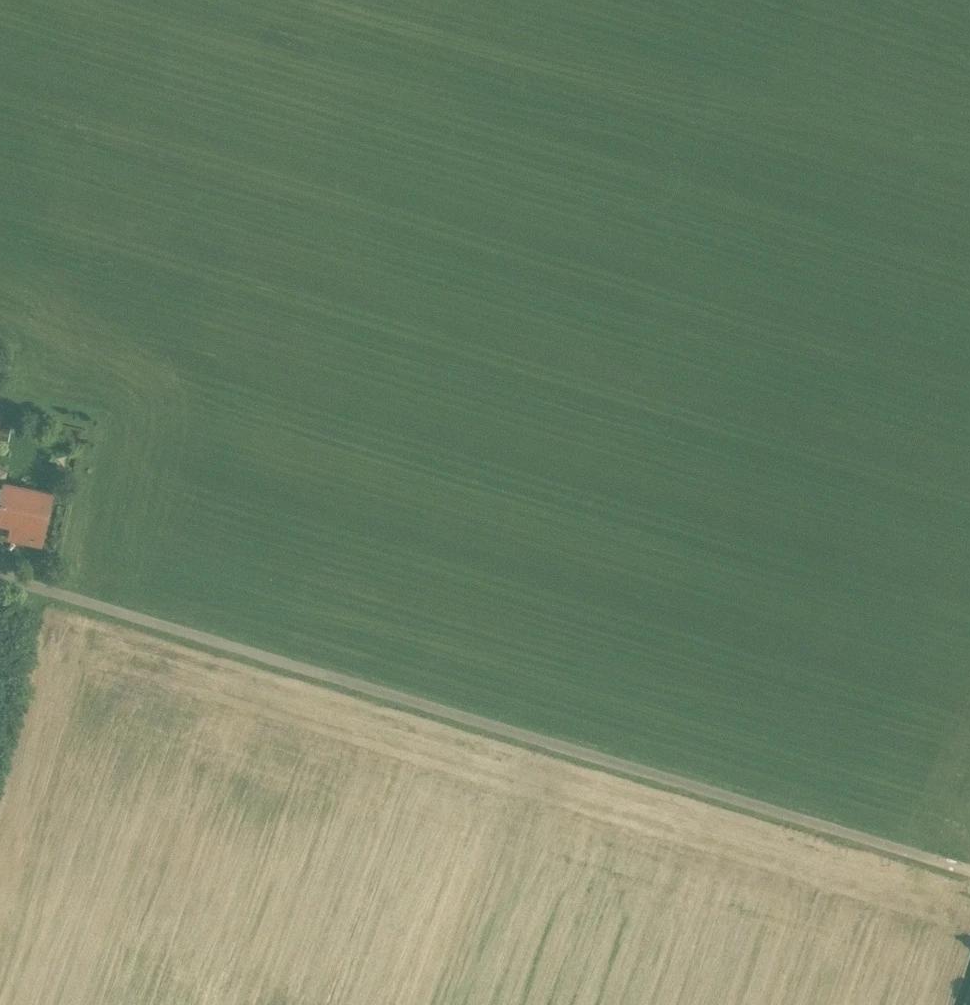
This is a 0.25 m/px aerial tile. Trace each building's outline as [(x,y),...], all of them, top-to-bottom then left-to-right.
[(0,484),(0,502),(1,503),(0,509),(0,519),(14,522),(11,537),(42,544),(52,494),(0,484)]
